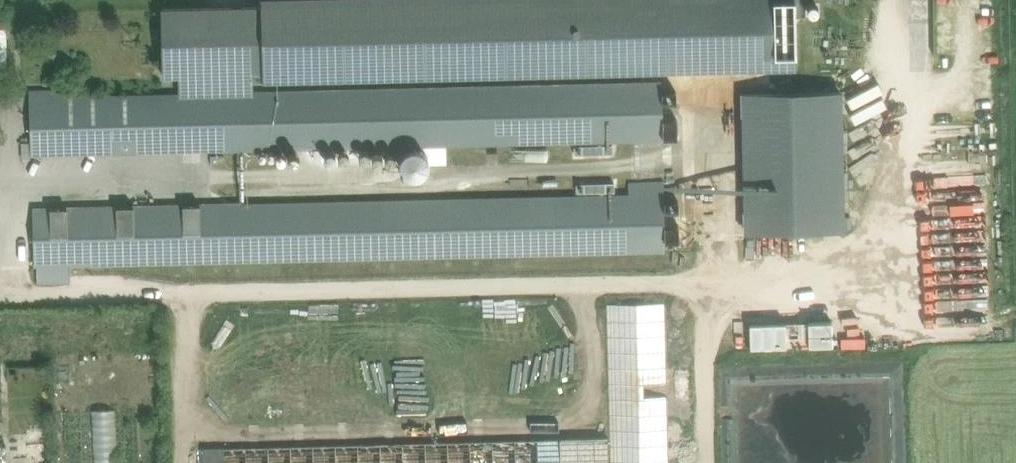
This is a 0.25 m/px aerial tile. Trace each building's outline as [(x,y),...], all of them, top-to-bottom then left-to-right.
[(180,94),(68,97),(67,87),(30,88),(30,95),(30,98),(31,154),(52,153),(212,149),(258,148),(277,148),(371,146),(400,145),(431,144),(488,143),(499,143),(630,139),(663,139),(662,82),(626,83),(254,92),(254,81),(625,72),(797,68),(797,59),(796,15),(807,14),(807,0),(262,0),(262,7),(162,9),(164,77),(179,77),(180,94)] [(743,94),(745,233),(844,231),(841,92),(743,94)] [(35,265),(38,265),(39,283),(71,282),(71,264),(665,250),(664,180),(629,182),(630,195),(34,209),(35,265)] [(610,436),(205,445),(205,462),(197,462),(670,462),(669,401),(687,401),(686,375),(668,375),(666,301),(607,302),(610,436)]
